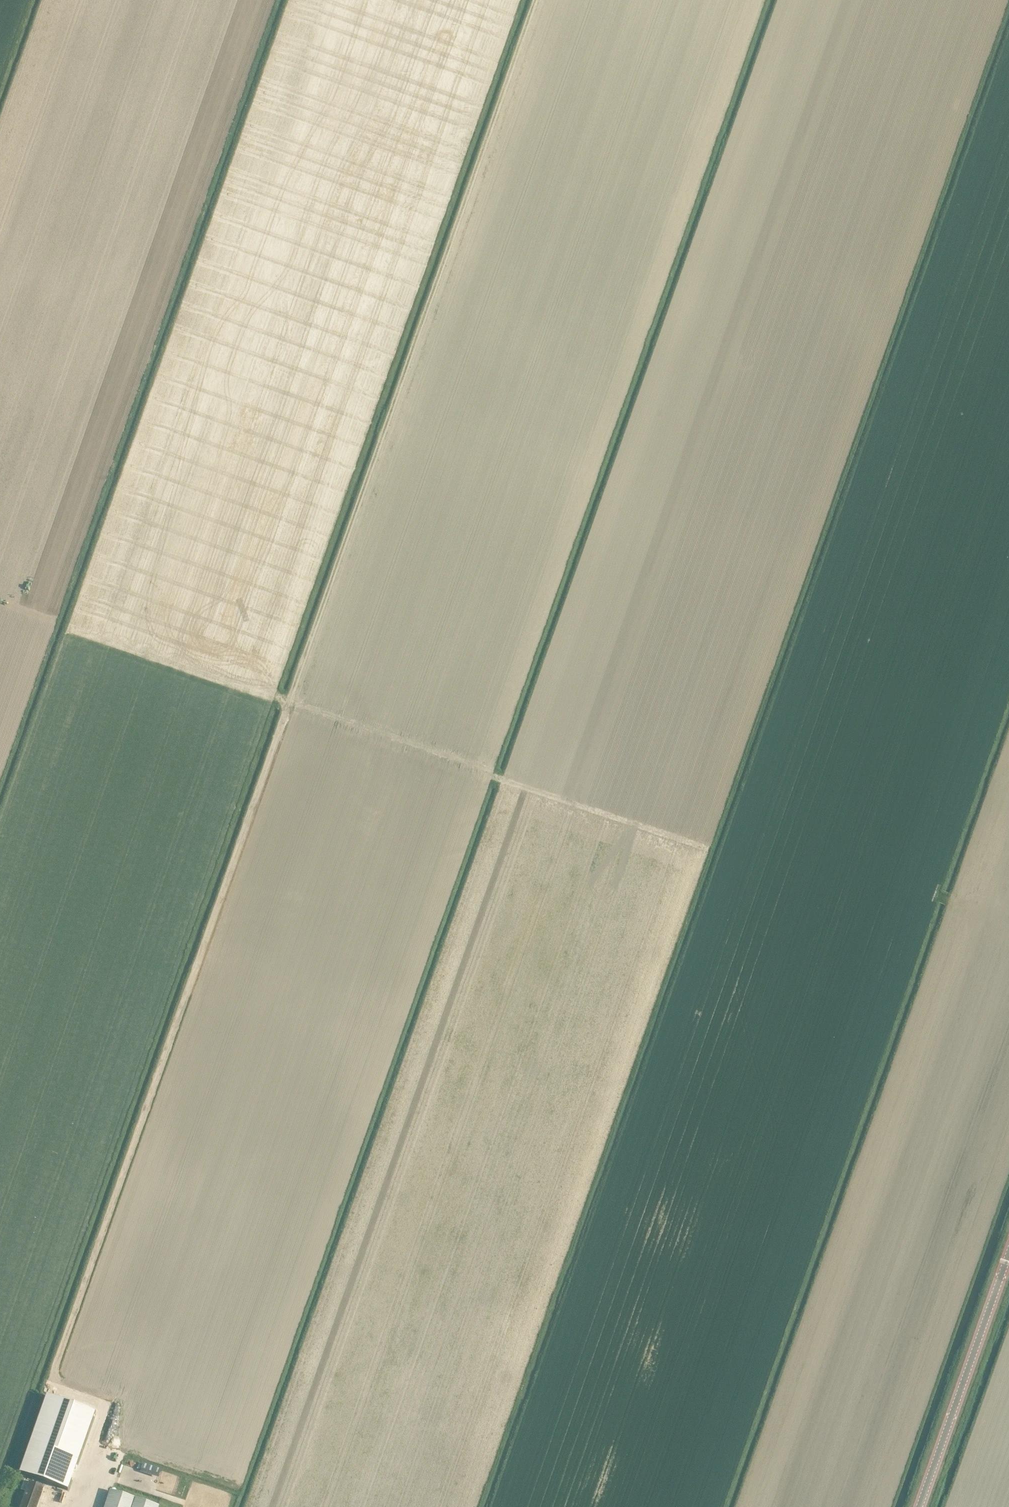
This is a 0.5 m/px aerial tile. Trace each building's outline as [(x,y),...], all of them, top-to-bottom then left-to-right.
[(19,1471),(68,1488),(94,1412),(46,1395),(19,1471)] [(44,1486),(28,1481),(19,1506),(36,1506),(44,1486)] [(159,1505),(110,1489),(104,1506),(158,1506),(159,1505)]
